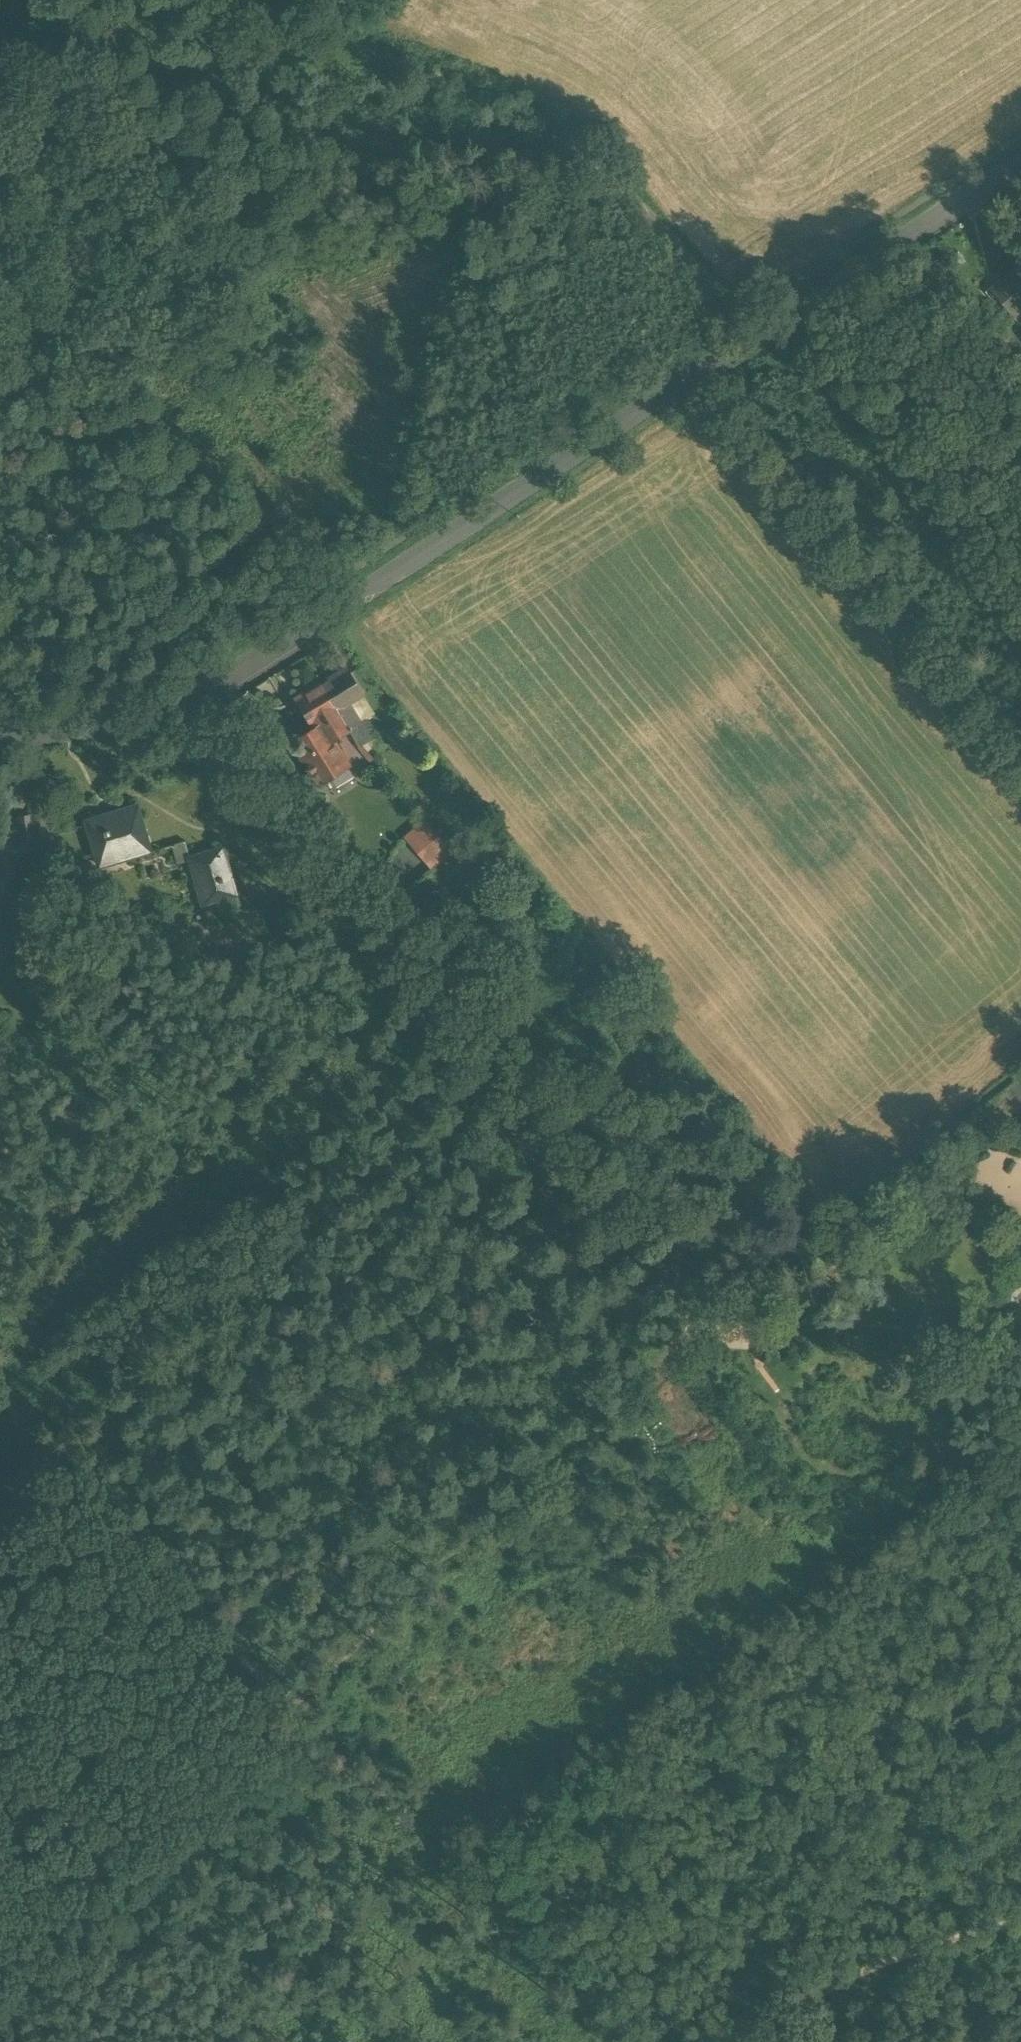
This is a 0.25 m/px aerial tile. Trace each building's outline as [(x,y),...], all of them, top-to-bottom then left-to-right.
[(1002,286),(1000,284),(1001,286),(994,292),(992,290),(1012,316),(1013,315),(1013,314),(1020,308),(1020,273),(1019,271),(1018,272),(1002,286)] [(333,659),(308,674),(325,703),(337,695),(350,688),(333,659)] [(325,703),(308,674),(284,689),(301,717),(303,716),(325,703)] [(337,695),(325,703),(337,722),(349,715),(337,695)] [(336,757),(320,731),(338,723),(337,722),(325,703),(303,716),(305,720),(291,728),(284,726),(278,729),(276,736),(280,742),(287,744),(300,764),(298,771),(302,778),(309,779),(315,776),(316,769),(336,757)] [(349,715),(337,722),(338,723),(347,739),(363,729),(353,712),(349,715)] [(137,808),(89,823),(102,868),(151,853),(137,808)] [(48,814),(33,816),(36,837),(48,835),(48,814)] [(36,837),(33,816),(18,818),(20,842),(36,837)] [(450,850),(425,821),(405,838),(430,867),(450,850)] [(236,883),(223,839),(191,849),(203,889),(218,885),(219,889),(236,883)] [(21,864),(13,840),(0,845),(0,872),(21,864)] [(236,883),(219,889),(223,904),(247,897),(242,882),(236,883)]
